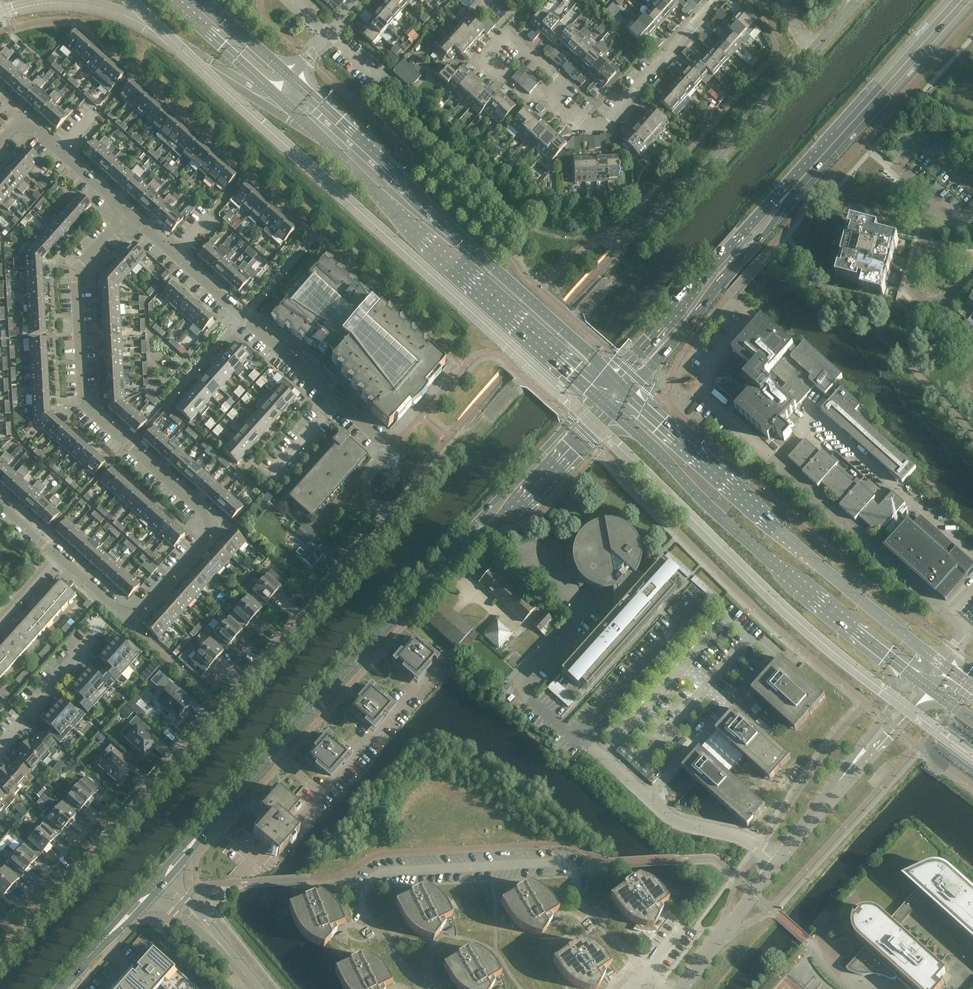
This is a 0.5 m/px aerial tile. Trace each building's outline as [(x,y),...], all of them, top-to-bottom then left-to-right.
[(389,0),(387,0),(381,7),(394,19),(401,11),(389,0)] [(405,0),(389,0),(401,11),(409,3),(405,0)] [(650,7),(664,19),(671,11),(659,0),(657,0),(650,7)] [(675,0),(659,0),(671,11),(678,3),(675,0)] [(394,19),(381,7),(374,15),(392,32),(394,29),(390,25),(394,19)] [(650,7),(643,15),(657,27),(664,19),(650,7)] [(541,9),(529,22),(538,30),(550,16),(544,11),(542,9),(541,9)] [(739,10),(731,19),(745,31),(752,23),(739,10)] [(546,37),(558,23),(561,19),(553,12),(550,16),(538,30),(546,37)] [(392,32),(374,15),(366,23),(380,36),(387,28),(391,32),(392,32)] [(478,26),(466,15),(459,23),(477,39),(484,31),(487,34),(492,29),(483,21),(478,26)] [(643,15),(637,22),(634,20),(633,21),(649,36),(657,27),(643,15)] [(487,17),(483,21),(492,29),(495,25),(487,17)] [(745,31),(731,19),(724,27),(742,43),(744,45),(751,37),(745,31)] [(649,36),(633,21),(632,22),(635,25),(628,32),(642,44),(649,36)] [(380,36),(366,23),(359,32),(372,44),(380,36)] [(477,39),(459,23),(452,31),(469,47),(477,39)] [(558,23),(546,37),(554,44),(570,27),(569,26),(566,30),(558,23)] [(570,27),(554,44),(558,40),(566,47),(578,34),(570,27)] [(742,43),(724,27),(723,28),(728,32),(721,39),(734,51),(742,43)] [(578,34),(566,47),(574,54),(590,37),(591,35),(583,28),(578,34)] [(407,31),(416,39),(419,36),(416,33),(411,29),(409,29),(407,31)] [(406,35),(410,39),(414,42),(416,39),(407,31),(406,33),(406,35)] [(469,47),(452,31),(444,40),(460,54),(462,56),(469,47)] [(63,45),(71,53),(83,40),(74,32),(63,45)] [(734,51),(721,39),(716,44),(703,32),(700,35),(706,40),(714,47),(727,59),(734,51)] [(582,62),(598,44),(590,37),(574,54),(582,62)] [(6,48),(9,51),(18,41),(15,38),(11,43),(6,48)] [(83,40),(71,53),(79,60),(91,47),(83,40)] [(444,40),(440,45),(433,52),(442,61),(451,60),(457,52),(460,54),(444,40)] [(598,44),(582,62),(590,69),(586,73),(608,50),(599,42),(598,44)] [(91,47),(79,60),(87,67),(99,54),(91,47)] [(727,59),(714,47),(706,55),(720,67),(727,59)] [(9,51),(6,48),(0,54),(0,61),(9,51)] [(595,80),(609,64),(610,63),(603,56),(608,50),(586,73),(595,80)] [(0,61),(0,77),(11,65),(7,61),(13,54),(12,54),(14,52),(12,51),(11,52),(9,51),(0,61)] [(99,54),(87,67),(95,74),(107,62),(99,54)] [(720,67),(706,55),(699,63),(695,60),(713,75),(720,67)] [(48,58),(46,61),(51,66),(56,70),(59,67),(54,62),(54,63),(48,58)] [(401,79),(412,68),(404,60),(393,71),(401,79)] [(713,75),(695,60),(688,68),(701,80),(708,72),(712,76),(713,75)] [(0,77),(0,78),(8,85),(25,66),(22,62),(16,69),(11,65),(0,77)] [(100,86),(115,69),(107,62),(95,74),(92,78),(100,86)] [(434,73),(447,85),(461,69),(459,71),(451,64),(443,64),(434,73)] [(515,73),(520,77),(528,68),(524,64),(515,73)] [(609,64),(595,80),(603,88),(615,74),(608,68),(611,66),(609,64)] [(25,66),(8,85),(16,93),(27,80),(23,76),(29,69),(25,66)] [(680,76),(675,71),(669,66),(667,69),(675,77),(670,82),(687,96),(694,88),(680,76)] [(461,69),(447,85),(455,92),(471,74),(462,67),(461,69)] [(421,76),(412,68),(401,79),(410,88),(421,76)] [(520,77),(524,81),(528,77),(532,72),(528,68),(520,77)] [(701,80),(688,68),(680,76),(694,88),(701,80)] [(124,76),(115,69),(100,86),(108,93),(124,76)] [(55,81),(59,77),(53,72),(49,75),(55,81)] [(532,72),(528,77),(537,85),(541,80),(532,72)] [(515,73),(511,78),(520,86),(524,81),(515,73)] [(471,74),(455,92),(463,99),(479,82),(471,74)] [(27,80),(16,93),(24,100),(41,80),(38,77),(32,84),(27,80)] [(70,77),(67,80),(77,89),(80,85),(70,77)] [(528,77),(524,81),(533,89),(537,85),(528,77)] [(41,80),(24,100),(32,107),(44,94),(39,90),(45,84),(41,80)] [(687,96),(670,82),(666,87),(658,80),(655,83),(661,88),(666,92),(679,104),(687,96)] [(520,86),(529,94),(533,89),(524,81),(520,86)] [(119,95),(127,103),(139,90),(130,82),(119,95)] [(479,82),(463,99),(471,106),(487,89),(479,82)] [(487,89),(471,106),(480,114),(483,110),(499,92),(495,96),(487,89)] [(139,90),(127,103),(135,110),(147,97),(139,90)] [(44,94),(32,107),(40,114),(58,95),(54,91),(48,98),(44,94)] [(83,95),(93,103),(96,100),(87,91),(83,95)] [(499,92),(483,110),(491,117),(507,99),(499,92)] [(679,104),(666,92),(658,101),(672,113),(679,104)] [(58,95),(40,114),(48,122),(60,109),(55,105),(61,98),(58,95)] [(147,97),(135,110),(143,117),(155,104),(147,97)] [(507,99),(491,117),(500,124),(516,107),(507,99)] [(155,104),(143,117),(151,125),(163,112),(155,104)] [(60,109),(48,122),(56,129),(74,109),(70,106),(64,112),(60,109)] [(510,125),(518,132),(534,115),(526,107),(510,125)] [(652,108),(644,117),(662,132),(669,124),(652,108)] [(163,112),(151,125),(159,132),(171,119),(163,112)] [(534,115),(518,132),(526,140),(542,122),(534,115)] [(662,132),(644,117),(637,125),(655,140),(662,132)] [(164,142),(179,126),(171,119),(159,132),(156,135),(164,142)] [(542,122),(526,140),(534,147),(550,129),(542,122)] [(655,140),(637,125),(630,133),(648,148),(655,140)] [(172,150),(187,133),(179,126),(164,142),(172,150)] [(550,129),(534,147),(542,154),(558,137),(550,129)] [(125,137),(118,130),(114,135),(121,141),(125,137)] [(183,154),(195,141),(187,133),(172,150),(180,157),(183,154)] [(648,148),(630,133),(622,141),(615,135),(616,147),(620,147),(628,154),(632,150),(640,157),(648,148)] [(82,152),(91,160),(108,140),(105,137),(99,144),(94,139),(82,152)] [(110,137),(108,140),(91,160),(99,167),(110,154),(106,150),(112,143),(114,141),(110,137)] [(558,137),(542,154),(551,162),(564,147),(567,149),(574,149),(573,137),(567,144),(558,137)] [(195,141),(183,154),(192,161),(203,148),(195,141)] [(203,148),(192,161),(200,168),(211,155),(203,148)] [(28,149),(21,157),(40,174),(43,171),(37,165),(41,160),(28,149)] [(147,152),(157,161),(160,157),(150,149),(147,152)] [(110,154),(99,167),(107,174),(124,154),(126,152),(123,150),(121,151),(115,158),(110,154)] [(124,154),(107,174),(115,181),(126,168),(122,164),(128,158),(124,154)] [(211,155),(200,168),(208,175),(219,162),(211,155)] [(40,174),(21,157),(13,165),(26,177),(30,172),(37,178),(40,174)] [(606,157),(595,158),(596,181),(607,181),(606,157)] [(617,157),(606,157),(607,181),(618,180),(617,157)] [(574,182),(585,182),(584,158),(573,159),(574,182)] [(595,158),(584,158),(585,182),(596,181),(595,158)] [(216,183),(228,169),(219,162),(208,175),(204,179),(213,186),(216,183)] [(26,177),(13,165),(6,173),(26,191),(29,187),(22,181),(26,177)] [(126,168),(115,181),(123,189),(141,169),(137,166),(131,172),(126,168)] [(141,169),(123,189),(131,196),(143,183),(138,179),(144,172),(141,169)] [(228,169),(216,183),(224,190),(236,177),(228,170),(228,169)] [(6,173),(0,180),(0,182),(12,193),(16,188),(22,194),(26,191),(6,173)] [(179,181),(189,190),(192,186),(182,177),(179,181)] [(143,183),(131,196),(139,203),(157,183),(153,180),(147,187),(143,183)] [(0,182),(0,197),(11,207),(14,203),(8,197),(12,193),(0,182)] [(157,183),(139,203),(147,210),(159,197),(154,193),(160,187),(157,183)] [(234,199),(242,206),(254,193),(245,186),(234,199)] [(195,195),(205,204),(208,200),(199,192),(195,195)] [(254,193),(242,206),(250,213),(262,200),(254,193)] [(78,194),(71,202),(83,213),(91,205),(78,194)] [(170,208),(176,201),(180,198),(176,194),(173,198),(155,218),(163,225),(175,212),(170,208)] [(159,197),(147,210),(155,218),(173,198),(169,195),(163,201),(159,197)] [(0,197),(0,206),(1,204),(8,210),(11,207),(0,197)] [(262,200),(250,213),(258,221),(270,208),(262,200)] [(835,278),(855,283),(858,284),(857,286),(861,287),(860,291),(882,297),(897,240),(886,237),(888,227),(895,228),(898,217),(832,200),(830,211),(874,223),(873,227),(850,221),(835,278)] [(83,213),(71,202),(64,210),(76,221),(83,213)] [(175,212),(163,225),(172,232),(189,213),(189,212),(191,210),(187,207),(179,216),(175,212)] [(270,208),(258,221),(266,228),(278,215),(270,208)] [(76,221),(64,210),(56,218),(69,229),(76,221)] [(278,215),(266,228),(275,235),(286,222),(278,215)] [(56,218),(49,226),(62,237),(69,229),(56,218)] [(227,223),(231,228),(235,224),(230,220),(227,223)] [(295,230),(286,222),(275,235),(283,243),(295,230)] [(62,237),(49,226),(42,234),(55,245),(62,237)] [(42,234),(35,242),(47,254),(55,245),(42,234)] [(197,255),(206,263),(217,250),(213,246),(219,239),(215,236),(197,255)] [(35,242),(24,254),(42,260),(47,254),(35,242)] [(133,244),(126,252),(138,263),(146,255),(133,244)] [(214,270),(232,251),(228,247),(226,249),(222,245),(217,250),(206,263),(214,270)] [(374,301),(319,252),(313,258),(312,256),(317,250),(279,292),(287,299),(268,320),(302,351),(304,348),(319,361),(340,380),(338,383),(372,413),(388,427),(394,420),(396,422),(390,429),(447,366),(446,366),(440,373),(438,371),(445,364),(374,301)] [(232,251),(214,270),(222,277),(234,265),(229,260),(235,254),(232,251)] [(138,263),(126,252),(119,260),(131,271),(138,263)] [(42,260),(24,254),(25,270),(42,269),(42,260)] [(245,275),(251,268),(260,258),(257,255),(248,265),(230,285),(238,292),(250,279),(245,275)] [(131,271),(119,260),(111,268),(124,279),(131,271)] [(234,265),(222,277),(230,285),(248,265),(244,262),(238,268),(234,265)] [(124,279),(111,268),(101,280),(118,286),(124,279)] [(42,269),(25,270),(26,281),(43,280),(42,269)] [(43,280),(26,281),(26,291),(43,290),(43,280)] [(118,286),(101,280),(102,295),(119,294),(118,286)] [(161,295),(169,302),(180,290),(172,282),(161,295)] [(43,290),(26,291),(27,302),(44,301),(43,290)] [(188,297),(180,290),(169,302),(177,310),(188,297)] [(119,294),(102,295),(103,306),(119,305),(119,294)] [(197,304),(188,297),(177,310),(185,317),(197,304)] [(44,301),(27,302),(27,313),(44,312),(44,301)] [(205,312),(197,304),(185,317),(193,324),(205,312)] [(119,305),(103,306),(103,317),(120,316),(119,305)] [(44,312),(27,313),(28,324),(45,323),(44,312)] [(213,319),(205,312),(193,324),(202,332),(213,319)] [(120,316),(103,317),(104,328),(121,327),(120,316)] [(762,318),(732,351),(735,355),(718,373),(719,388),(738,405),(735,409),(769,439),(775,432),(784,441),(792,433),(782,424),(815,387),(825,396),(826,394),(831,399),(821,410),(902,483),(916,468),(855,413),(860,407),(862,409),(863,408),(841,389),(840,389),(835,385),(842,377),(805,343),(798,351),(793,346),(762,318)] [(45,323),(28,324),(29,335),(46,334),(45,323)] [(121,327),(104,328),(104,338),(121,337),(121,327)] [(121,337),(104,338),(105,349),(122,348),(121,337)] [(29,340),(30,352),(46,351),(46,339),(29,340)] [(234,344),(227,352),(241,365),(248,357),(251,360),(256,354),(244,344),(240,348),(234,344)] [(122,348),(105,349),(106,360),(122,359),(122,348)] [(46,351),(30,352),(30,362),(47,362),(46,351)] [(241,365),(227,352),(220,360),(234,373),(238,377),(245,369),(241,365)] [(122,359),(106,360),(106,371),(123,370),(122,359)] [(234,373),(220,360),(212,368),(227,381),(234,373)] [(47,362),(30,362),(31,373),(48,372),(47,362)] [(227,381),(212,368),(205,376),(219,389),(227,381)] [(123,370),(106,371),(107,381),(124,381),(123,370)] [(256,378),(259,375),(254,370),(251,374),(256,378)] [(48,372),(31,373),(31,384),(48,383),(48,372)] [(219,389),(205,376),(198,384),(212,397),(219,389)] [(259,381),(264,385),(267,382),(262,377),(259,381)] [(290,394),(295,389),(283,378),(271,392),(274,394),(288,407),(296,398),(290,394)] [(124,381),(107,381),(107,392),(124,391),(124,381)] [(48,383),(31,384),(32,395),(49,394),(48,383)] [(212,397),(198,384),(191,392),(205,405),(212,397)] [(242,395),(245,391),(240,386),(237,390),(242,395)] [(124,391),(107,392),(108,408),(125,400),(124,391)] [(205,405),(191,392),(184,400),(198,413),(205,405)] [(249,401),(252,398),(247,393),(244,397),(249,401)] [(49,394),(32,395),(33,406),(49,405),(49,394)] [(288,407),(274,394),(267,402),(281,415),(288,407)] [(281,415),(267,402),(263,399),(256,407),(260,410),(274,423),(281,415)] [(125,400),(108,408),(120,418),(131,406),(125,400)] [(198,413),(184,400),(176,409),(190,421),(198,413)] [(227,411),(231,407),(225,402),(222,406),(227,411)] [(49,405),(33,406),(33,421),(50,413),(49,405)] [(131,406),(120,418),(128,425),(139,413),(131,406)] [(230,413),(235,417),(238,414),(233,409),(230,413)] [(274,423),(260,410),(252,418),(267,431),(274,423)] [(50,413),(33,421),(45,432),(56,419),(50,413)] [(139,413),(128,425),(136,433),(147,420),(139,413)] [(267,431),(252,418),(245,426),(259,439),(267,431)] [(64,426),(56,419),(45,432),(53,439),(64,426)] [(213,427),(216,423),(211,419),(208,422),(213,427)] [(215,429),(221,433),(224,430),(218,425),(215,429)] [(72,434),(64,426),(53,439),(61,446),(72,434)] [(143,439),(151,446),(162,434),(154,426),(143,439)] [(259,439),(245,426),(238,434),(252,447),(259,439)] [(296,486),(291,492),(289,491),(286,494),(316,521),(319,517),(324,511),(321,508),(366,458),(347,441),(350,438),(342,431),(332,443),(339,449),(302,491),(296,486)] [(81,441),(72,434),(61,446),(69,453),(81,441)] [(162,434),(151,446),(159,454),(170,441),(162,434)] [(252,447),(238,434),(231,443),(245,455),(252,447)] [(818,487),(818,486),(821,483),(843,502),(839,506),(855,520),(858,516),(872,528),(884,527),(905,503),(892,492),(879,506),(872,501),(874,499),(858,485),(857,486),(835,467),(837,466),(821,452),(820,453),(805,441),(806,440),(805,439),(788,458),(803,471),(802,473),(818,487)] [(89,448),(81,441),(69,453),(77,461),(89,448)] [(170,441),(159,454),(167,461),(178,448),(170,441)] [(245,455),(231,443),(223,451),(237,464),(245,455)] [(38,456),(41,453),(36,448),(33,452),(38,456)] [(97,455),(89,448),(77,461),(85,468),(97,455)] [(178,448),(167,461),(175,468),(186,456),(178,448)] [(10,455),(6,452),(0,459),(0,466),(10,455)] [(0,466),(0,482),(12,469),(7,465),(13,459),(10,455),(0,466)] [(97,455),(85,468),(94,475),(105,463),(97,455)] [(186,456),(175,468),(183,475),(195,463),(186,456)] [(195,463),(183,475),(191,483),(203,470),(195,463)] [(12,469),(0,482),(8,489),(26,470),(22,467),(16,473),(12,469)] [(100,481),(108,489),(120,476),(111,469),(100,481)] [(26,470),(8,489),(16,496),(28,484),(23,480),(29,473),(26,470)] [(203,470),(191,483),(199,490),(211,477),(203,470)] [(120,476),(108,489),(117,496),(128,483),(120,476)] [(24,504),(42,484),(46,480),(42,477),(32,488),(28,484),(16,496),(24,504)] [(211,477),(199,490),(208,497),(219,485),(211,477)] [(128,483),(117,496),(125,503),(136,491),(128,483)] [(42,484),(24,504),(32,511),(44,498),(39,494),(45,487),(42,484)] [(219,485),(208,497),(216,504),(227,492),(219,485)] [(44,498),(32,511),(40,518),(58,499),(62,494),(58,491),(48,502),(44,498)] [(144,498),(136,491),(125,503),(133,510),(144,498)] [(269,506),(267,503),(274,496),(269,491),(255,504),(262,512),(269,506)] [(227,492),(216,504),(224,512),(235,499),(227,492)] [(152,505),(144,498),(133,510),(141,518),(152,505)] [(58,499),(40,518),(49,525),(60,513),(55,509),(61,502),(58,499)] [(235,499),(224,512),(232,519),(243,507),(235,499)] [(152,505),(141,518),(149,525),(160,512),(152,505)] [(160,512),(149,525),(157,532),(168,520),(160,512)] [(957,555),(953,552),(956,549),(955,548),(955,549),(921,518),(913,526),(908,521),(885,547),(945,601),(968,575),(965,572),(970,567),(960,559),(962,557),(960,553),(957,555)] [(55,531),(64,539),(75,526),(66,519),(55,531)] [(168,520),(157,532),(165,539),(176,527),(168,520)] [(296,531),(308,542),(318,531),(306,521),(296,531)] [(604,591),(612,590),(615,611),(560,672),(569,680),(572,677),(585,688),(673,591),(660,579),(669,568),(661,560),(643,579),(636,573),(639,566),(640,559),(640,552),(638,545),(635,538),(631,532),(625,528),(619,524),(612,522),(605,521),(598,522),(591,524),(585,528),(580,533),(575,538),(572,545),(571,552),(571,559),(572,566),(575,573),(579,579),(584,584),(590,587),(597,590),(604,591)] [(75,526),(64,539),(72,546),(83,533),(75,526)] [(176,527),(165,539),(173,547),(185,534),(176,527)] [(246,541),(233,530),(226,539),(238,550),(246,541)] [(318,532),(313,538),(317,541),(323,536),(318,532)] [(83,533),(72,546),(80,553),(91,541),(83,533)] [(238,550),(226,539),(219,547),(231,558),(238,550)] [(91,541),(80,553),(88,560),(99,548),(91,541)] [(299,549),(296,552),(312,566),(322,555),(310,545),(304,552),(300,549),(299,549)] [(231,558),(219,547),(211,555),(224,566),(231,558)] [(99,548),(88,560),(96,568),(107,555),(99,548)] [(665,555),(689,576),(692,572),(668,551),(665,555)] [(107,555),(96,568),(104,575),(115,562),(107,555)] [(224,566),(211,555),(204,563),(217,574),(224,566)] [(115,562),(104,575),(112,582),(123,570),(115,562)] [(217,574),(204,563),(197,571),(209,582),(217,574)] [(522,622),(535,608),(492,569),(479,583),(522,622)] [(123,570),(112,582),(120,589),(131,577),(123,570)] [(271,570),(260,582),(277,597),(280,593),(278,591),(285,582),(271,570)] [(209,582),(197,571),(190,579),(202,590),(209,582)] [(131,577),(120,589),(129,597),(140,584),(131,577)] [(68,603),(69,604),(76,596),(75,595),(76,594),(70,589),(73,586),(73,584),(72,583),(71,582),(70,582),(69,582),(68,583),(63,578),(60,582),(59,581),(52,588),(53,589),(0,648),(0,679),(68,603)] [(202,590),(190,579),(182,587),(195,598),(202,590)] [(277,597),(260,582),(250,593),(265,606),(270,600),(273,602),(277,597)] [(195,598),(182,587),(175,595),(188,606),(195,598)] [(265,606),(250,593),(246,597),(244,595),(239,602),(258,619),(261,615),(259,612),(265,606)] [(188,606),(175,595),(168,603),(181,615),(188,606)] [(456,648),(462,653),(478,635),(472,630),(438,599),(421,617),(456,648)] [(258,619),(239,602),(232,609),(235,611),(231,614),(245,627),(251,621),(253,624),(258,619)] [(181,615),(168,603),(161,611),(173,623),(181,615)] [(553,615),(557,611),(551,605),(547,609),(553,615)] [(173,623),(161,611),(154,619),(166,631),(173,623)] [(546,637),(558,624),(545,612),(533,626),(546,637)] [(245,627),(231,614),(227,619),(225,617),(220,623),(239,640),(242,636),(239,634),(245,627)] [(65,633),(74,623),(70,619),(61,630),(65,633)] [(166,631),(154,619),(146,628),(159,639),(166,631)] [(499,649),(512,634),(497,620),(483,636),(499,649)] [(239,640),(220,623),(213,630),(215,632),(212,636),(226,649),(232,643),(234,645),(239,640)] [(226,649),(212,636),(208,640),(206,638),(200,645),(219,662),(223,658),(220,655),(226,649)] [(131,642),(127,647),(117,638),(108,648),(129,666),(142,652),(131,642)] [(416,679),(433,660),(414,643),(397,662),(416,679)] [(51,648),(48,645),(38,655),(42,658),(51,648)] [(219,662),(200,645),(194,652),(196,654),(191,660),(205,673),(212,664),(215,667),(219,662)] [(116,681),(129,666),(108,648),(99,657),(109,666),(105,671),(116,681)] [(516,652),(508,660),(516,667),(523,659),(516,652)] [(141,674),(146,679),(160,667),(154,661),(141,674)] [(822,698),(784,664),(774,676),(769,675),(768,682),(758,694),(796,728),(806,715),(808,717),(811,714),(809,713),(822,698)] [(114,683),(104,674),(99,679),(89,669),(80,679),(101,698),(114,683)] [(15,681),(19,684),(28,674),(25,670),(15,681)] [(566,681),(559,674),(546,688),(568,708),(576,699),(561,687),(566,681)] [(101,698),(80,679),(71,689),(81,698),(77,702),(88,712),(101,698)] [(174,695),(179,689),(169,681),(161,690),(164,694),(157,702),(169,713),(171,711),(179,717),(188,707),(174,695)] [(7,699),(11,691),(2,687),(0,690),(0,695),(7,699)] [(354,710),(373,727),(390,708),(371,691),(354,710)] [(131,701),(135,705),(139,700),(135,696),(131,701)] [(75,705),(71,709),(61,700),(52,710),(73,729),(86,715),(75,705)] [(127,719),(134,712),(126,705),(119,712),(127,719)] [(73,729),(52,710),(43,720),(53,729),(49,734),(60,743),(73,729)] [(786,757),(739,715),(728,727),(727,725),(724,729),(723,728),(722,729),(724,731),(722,734),(770,777),(786,757)] [(136,717),(131,722),(136,727),(126,739),(132,745),(131,746),(136,751),(137,750),(144,755),(147,752),(148,753),(153,747),(152,746),(155,743),(143,733),(148,728),(136,717)] [(27,741),(23,746),(43,764),(48,757),(52,758),(57,752),(39,736),(35,740),(33,739),(30,743),(27,741)] [(330,776),(347,757),(328,740),(311,759),(330,776)] [(622,744),(616,750),(631,763),(637,757),(622,744)] [(127,775),(130,771),(118,761),(122,756),(111,745),(106,751),(111,755),(100,767),(102,768),(100,771),(106,776),(108,774),(119,784),(122,780),(123,780),(127,776),(127,775)] [(43,764),(23,746),(19,751),(21,753),(17,757),(19,758),(15,762),(33,779),(34,778),(29,774),(32,770),(40,761),(43,764)] [(762,808),(703,755),(702,756),(700,756),(700,757),(696,758),(697,762),(688,772),(748,821),(762,808)] [(61,759),(53,769),(60,775),(68,765),(61,759)] [(77,759),(68,766),(72,771),(81,765),(77,759)] [(15,762),(12,766),(10,765),(6,769),(4,767),(0,772),(20,790),(20,789),(17,787),(23,781),(25,783),(29,784),(33,779),(15,762)] [(0,772),(0,796),(10,805),(15,799),(14,796),(20,790),(0,772)] [(75,779),(69,786),(90,804),(95,800),(92,797),(99,789),(85,776),(79,783),(75,779)] [(51,786),(55,781),(52,778),(47,783),(51,786)] [(90,804),(69,786),(64,792),(68,796),(64,800),(78,813),(84,806),(86,809),(90,804)] [(299,806),(299,805),(292,799),(279,788),(261,808),(267,813),(260,820),(265,825),(254,837),(268,849),(278,858),(299,834),(292,828),(285,822),(299,806)] [(0,796),(0,812),(2,810),(5,810),(10,805),(0,796)] [(78,813),(64,800),(60,804),(56,801),(50,807),(71,826),(75,821),(73,819),(78,813)] [(71,826),(50,807),(45,813),(49,817),(45,821),(59,834),(65,828),(67,830),(71,826)] [(59,834),(45,821),(41,826),(39,824),(33,830),(52,847),(56,843),(53,840),(59,834)] [(52,847),(33,830),(27,837),(29,839),(26,843),(40,856),(45,849),(48,852),(52,847)] [(40,856),(26,843),(22,847),(19,845),(14,852),(33,869),(37,864),(34,862),(40,856)] [(33,869),(14,852),(8,858),(10,860),(6,864),(21,877),(26,871),(29,873),(33,869)] [(6,864),(2,869),(0,867),(0,878),(14,890),(18,886),(15,883),(21,877),(6,864)] [(950,871),(946,868),(941,866),(937,865),(932,865),(927,867),(918,871),(918,872),(919,872),(931,882),(924,890),(920,887),(921,886),(921,885),(891,918),(892,919),(893,918),(896,920),(893,923),(882,914),(877,910),(872,909),(866,908),(860,910),(858,911),(859,913),(856,916),(854,915),(853,918),(852,923),(853,928),(854,931),(855,934),(857,937),(860,939),(867,946),(846,969),(848,970),(852,973),(854,974),(857,974),(861,975),(864,976),(869,976),(873,975),(877,975),(881,976),(885,977),(890,980),(893,980),(894,980),(895,979),(897,978),(909,988),(913,988),(914,988),(915,988),(940,988),(942,986),(937,981),(946,971),(897,927),(926,895),(972,937),(972,891),(950,871)] [(0,878),(0,897),(1,898),(7,892),(10,895),(14,890),(0,878)] [(631,921),(636,924),(634,930),(641,932),(647,932),(654,932),(652,927),(657,918),(653,911),(667,901),(663,895),(660,892),(659,891),(655,886),(649,883),(646,881),(642,879),(637,878),(610,897),(615,905),(621,913),(624,916),(627,918),(631,921)] [(541,936),(547,927),(549,924),(545,919),(558,911),(552,900),(547,895),(541,890),(535,887),(529,884),(515,892),(516,893),(500,902),(510,918),(513,922),(516,925),(520,928),(524,930),(528,933),(534,935),(541,936)] [(431,940),(433,940),(442,929),(439,923),(452,916),(449,910),(445,903),(440,897),(435,893),(433,892),(426,888),(395,903),(403,920),(406,923),(409,927),(415,933),(418,934),(426,938),(431,940)] [(318,944),(324,946),(333,936),(331,932),(345,924),(339,910),(335,905),(330,900),(325,896),(320,893),(301,902),(289,906),(293,917),(297,926),(299,929),(303,934),(307,938),(311,941),(318,944)] [(552,960),(557,967),(564,977),(567,979),(570,982),(573,984),(578,987),(582,988),(583,988),(596,988),(600,981),(596,975),(611,965),(607,959),(601,952),(595,947),(588,943),(580,941),(552,960)] [(160,985),(165,988),(197,988),(153,949),(137,967),(139,969),(128,981),(126,979),(117,988),(157,988),(160,985)] [(491,988),(488,982),(501,975),(497,969),(495,965),(493,962),(490,959),(487,956),(484,955),(480,952),(476,950),(472,949),(443,966),(453,983),(456,987),(459,988),(491,988)] [(342,967),(335,971),(343,987),(344,988),(382,988),(392,984),(388,976),(385,972),(383,968),(378,963),(373,960),(367,956),(365,956),(342,967)]
